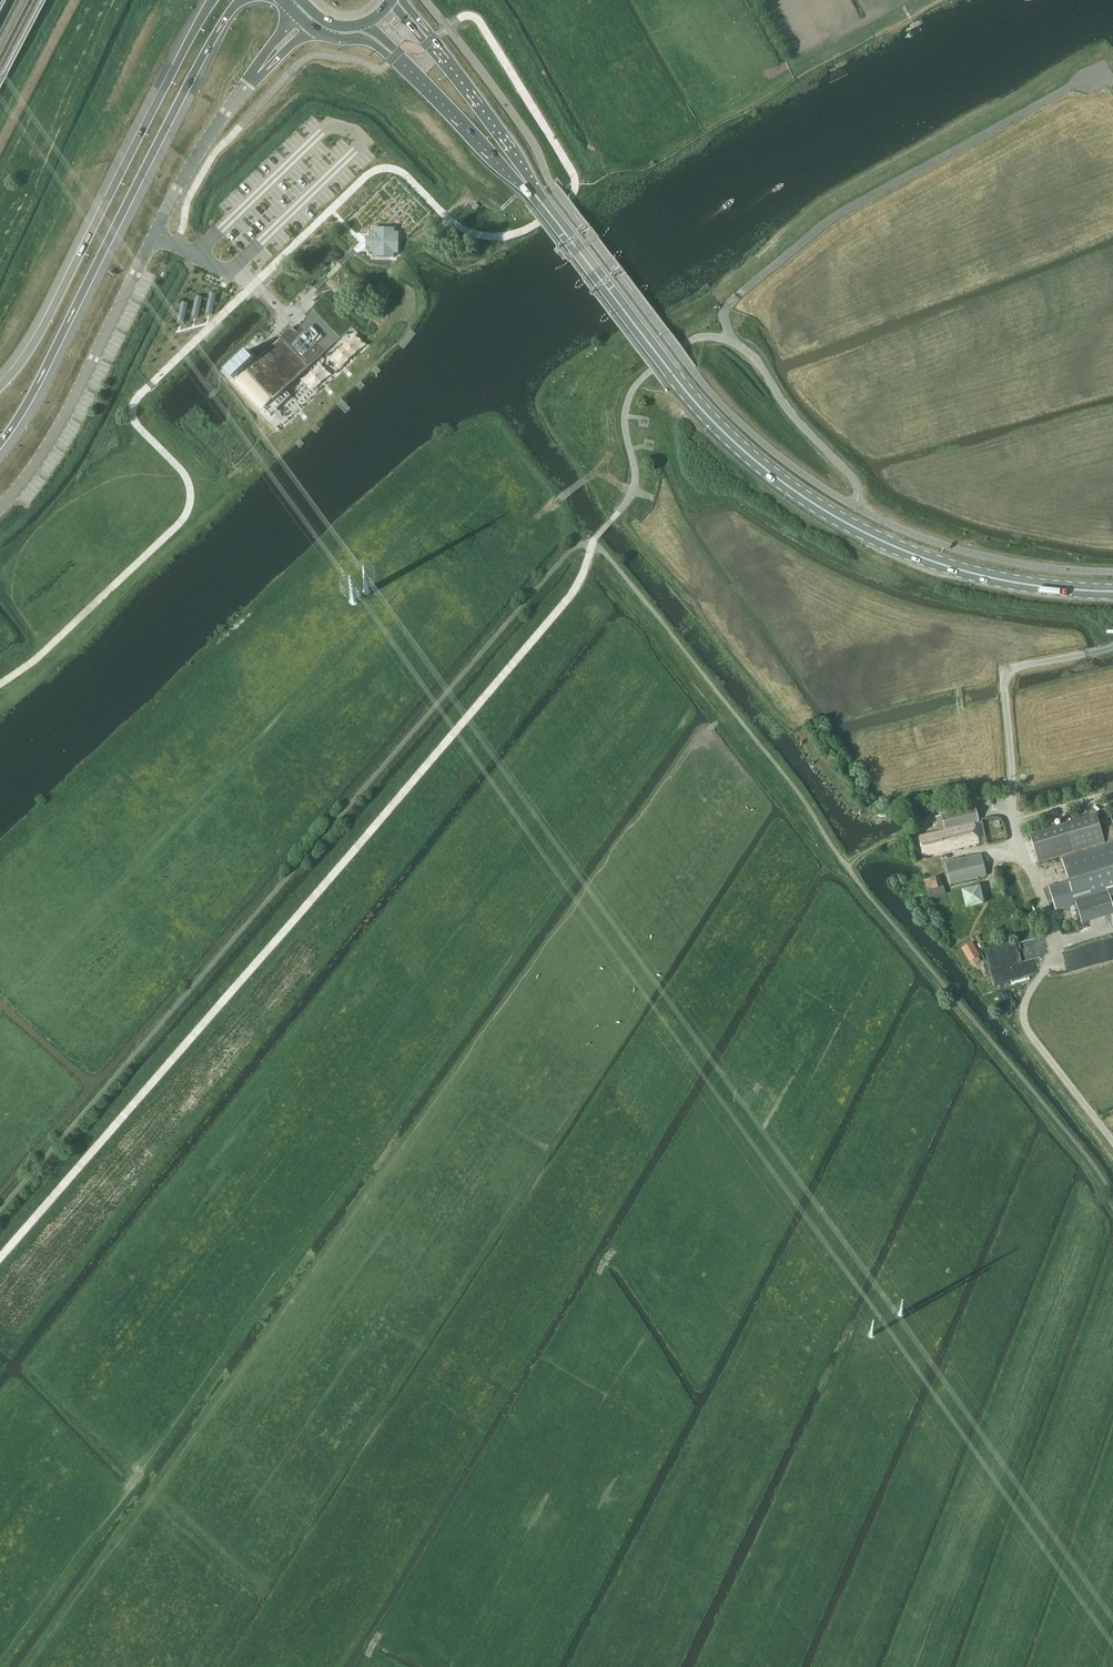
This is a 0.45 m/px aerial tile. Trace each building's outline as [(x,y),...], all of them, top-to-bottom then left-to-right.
[(0,7),(0,19),(10,0),(4,0),(0,7)] [(369,222),(368,222),(367,243),(369,243),(369,245),(390,245),(390,243),(392,243),(392,222),(390,222),(391,220),(369,220),(369,222)] [(245,373),(236,381),(270,416),(291,396),(285,391),(353,326),(324,296),(315,305),(297,333),(295,330),(292,327),(253,365),(251,363),(258,357),(250,348),(236,362),(229,369),(237,378),(243,371),(245,373)] [(975,824),(979,823),(975,806),(942,814),(942,815),(936,816),(940,831),(919,836),(923,857),(979,844),(975,824)] [(1064,824),(1033,834),(1041,860),(1072,851),(1073,852),(1105,842),(1096,814),(1064,824)] [(1049,887),(1056,910),(1076,904),(1082,924),(1112,914),(1112,907),(1112,906),(1112,905),(1112,842),(1062,858),(1069,881),(1049,887)] [(950,885),(987,876),(981,854),(945,863),(950,885)] [(940,877),(924,880),(927,890),(943,886),(940,877)] [(981,885),(962,889),(966,908),(985,904),(981,885)] [(943,886),(927,890),(929,898),(946,894),(944,886),(943,886)] [(962,949),(970,961),(980,956),(972,943),(962,949)]
